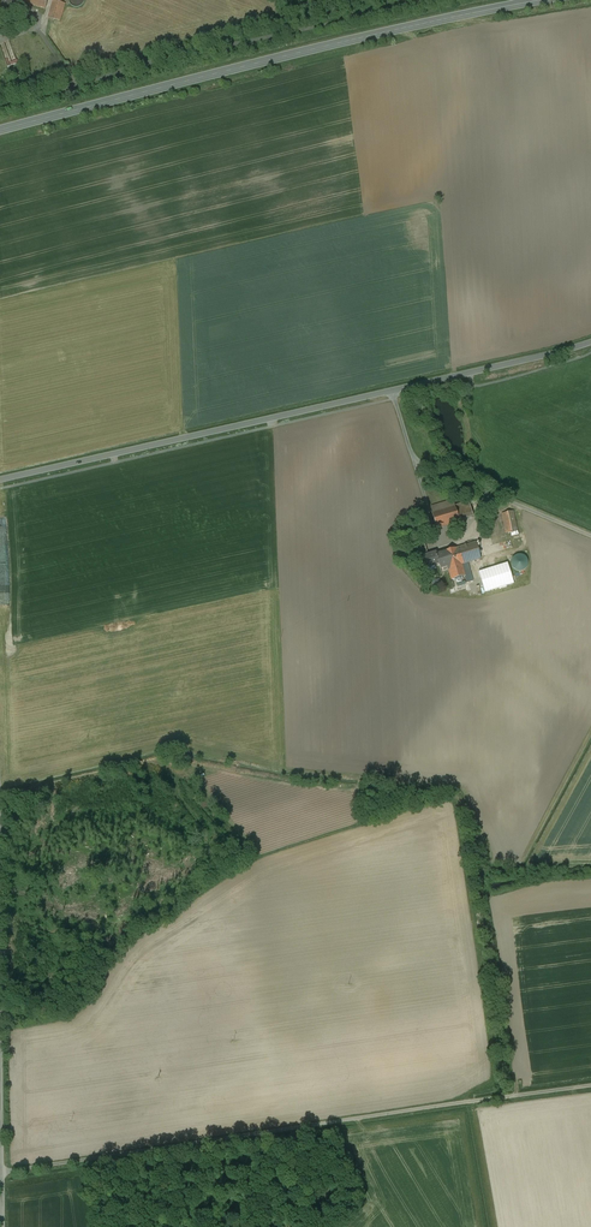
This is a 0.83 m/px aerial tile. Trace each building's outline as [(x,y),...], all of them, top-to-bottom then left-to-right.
[(0,10),(14,14),(18,0),(3,0),(0,10)] [(24,4),(45,10),(48,0),(25,0),(24,4)] [(66,4),(53,0),(48,16),(61,20),(66,4)] [(7,54),(4,55),(8,66),(17,63),(13,50),(6,53),(7,54)] [(453,500),(430,507),(437,529),(474,518),(469,502),(455,506),(453,500)] [(513,511),(503,513),(507,533),(518,531),(513,511)] [(444,552),(437,554),(440,564),(439,564),(441,568),(448,566),(452,580),(465,576),(467,583),(473,581),(468,563),(481,559),(476,542),(444,552)] [(421,557),(423,557),(423,556),(429,555),(426,544),(417,547),(421,557)] [(426,568),(439,564),(440,564),(437,554),(436,552),(429,555),(423,556),(423,557),(426,568)] [(516,570),(518,571),(520,571),(523,571),(525,570),(526,568),(528,566),(528,564),(528,561),(527,559),(526,557),(524,556),(522,555),(520,555),(517,555),(515,556),(513,558),(512,560),(512,562),(512,564),(512,567),(514,569),(516,570)] [(483,564),(475,567),(482,590),(490,587),(483,564)]
